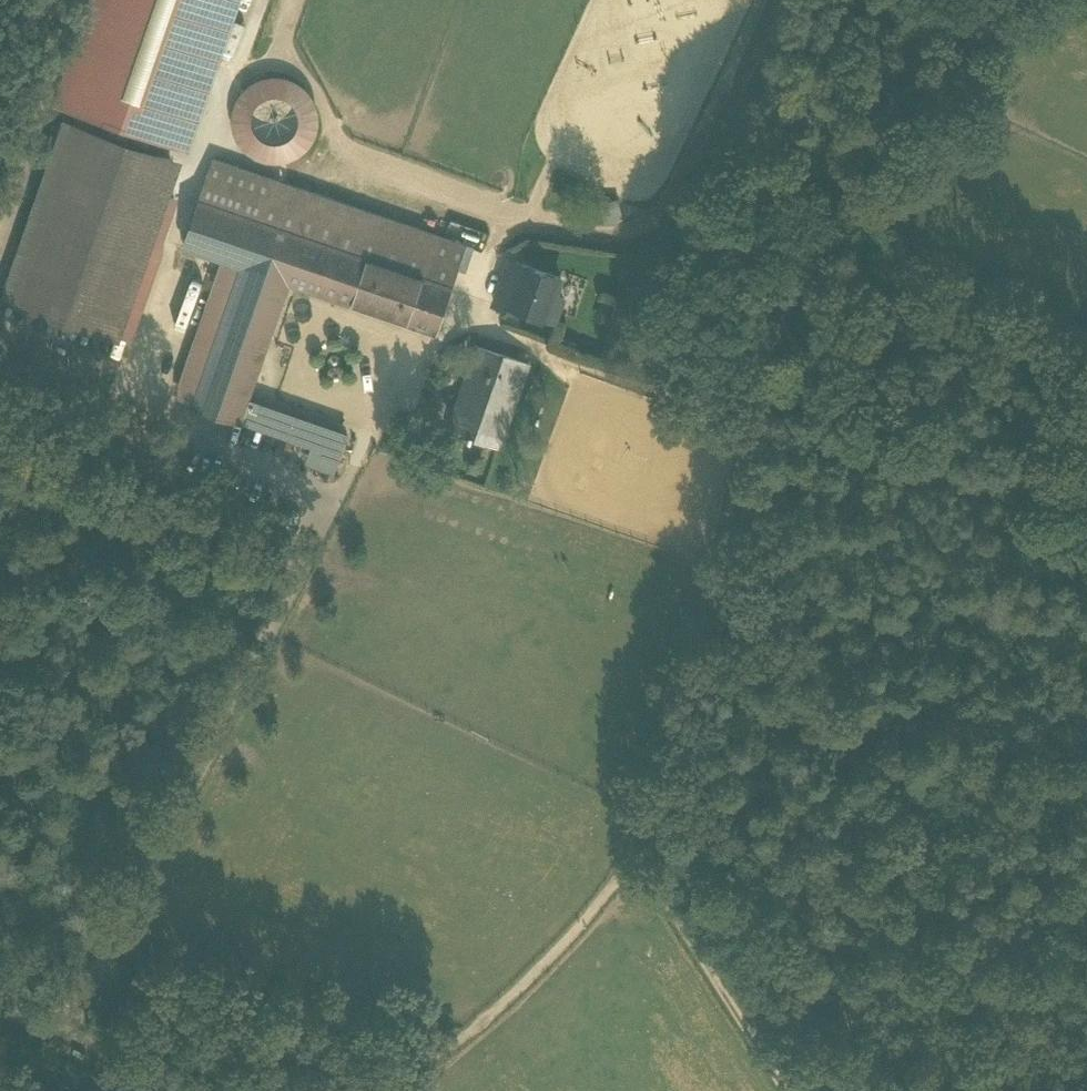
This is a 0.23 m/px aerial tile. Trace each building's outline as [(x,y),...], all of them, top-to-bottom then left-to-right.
[(187,147),(238,0),(92,0),(57,102),(187,147)] [(302,82),(285,75),(267,75),(250,82),(237,95),(230,112),(230,130),(237,147),(250,160),(267,166),(285,166),(302,159),(315,146),(322,129),(322,111),(315,94),(302,82)] [(106,121),(101,136),(151,153),(156,138),(106,121)] [(21,302),(81,129),(62,122),(1,295),(21,302)] [(21,302),(110,333),(171,160),(151,153),(101,136),(81,129),(21,302)] [(221,259),(232,263),(243,266),(288,281),(435,332),(465,245),(213,159),(183,246),(221,259)] [(181,163),(171,160),(110,333),(121,337),(181,163)] [(176,398),(182,400),(226,274),(232,263),(221,259),(178,384),(176,398)] [(509,260),(502,279),(515,284),(522,265),(509,260)] [(182,400),(194,406),(243,266),(232,263),(226,274),(182,400)] [(509,305),(555,321),(562,300),(554,297),(560,278),(522,265),(515,284),(508,304),(509,305)] [(288,281),(243,266),(194,406),(340,456),(347,437),(246,402),(288,281)] [(494,304),(508,309),(509,305),(508,304),(515,284),(502,279),(494,304)] [(450,429),(498,446),(527,364),(478,347),(450,429)]
